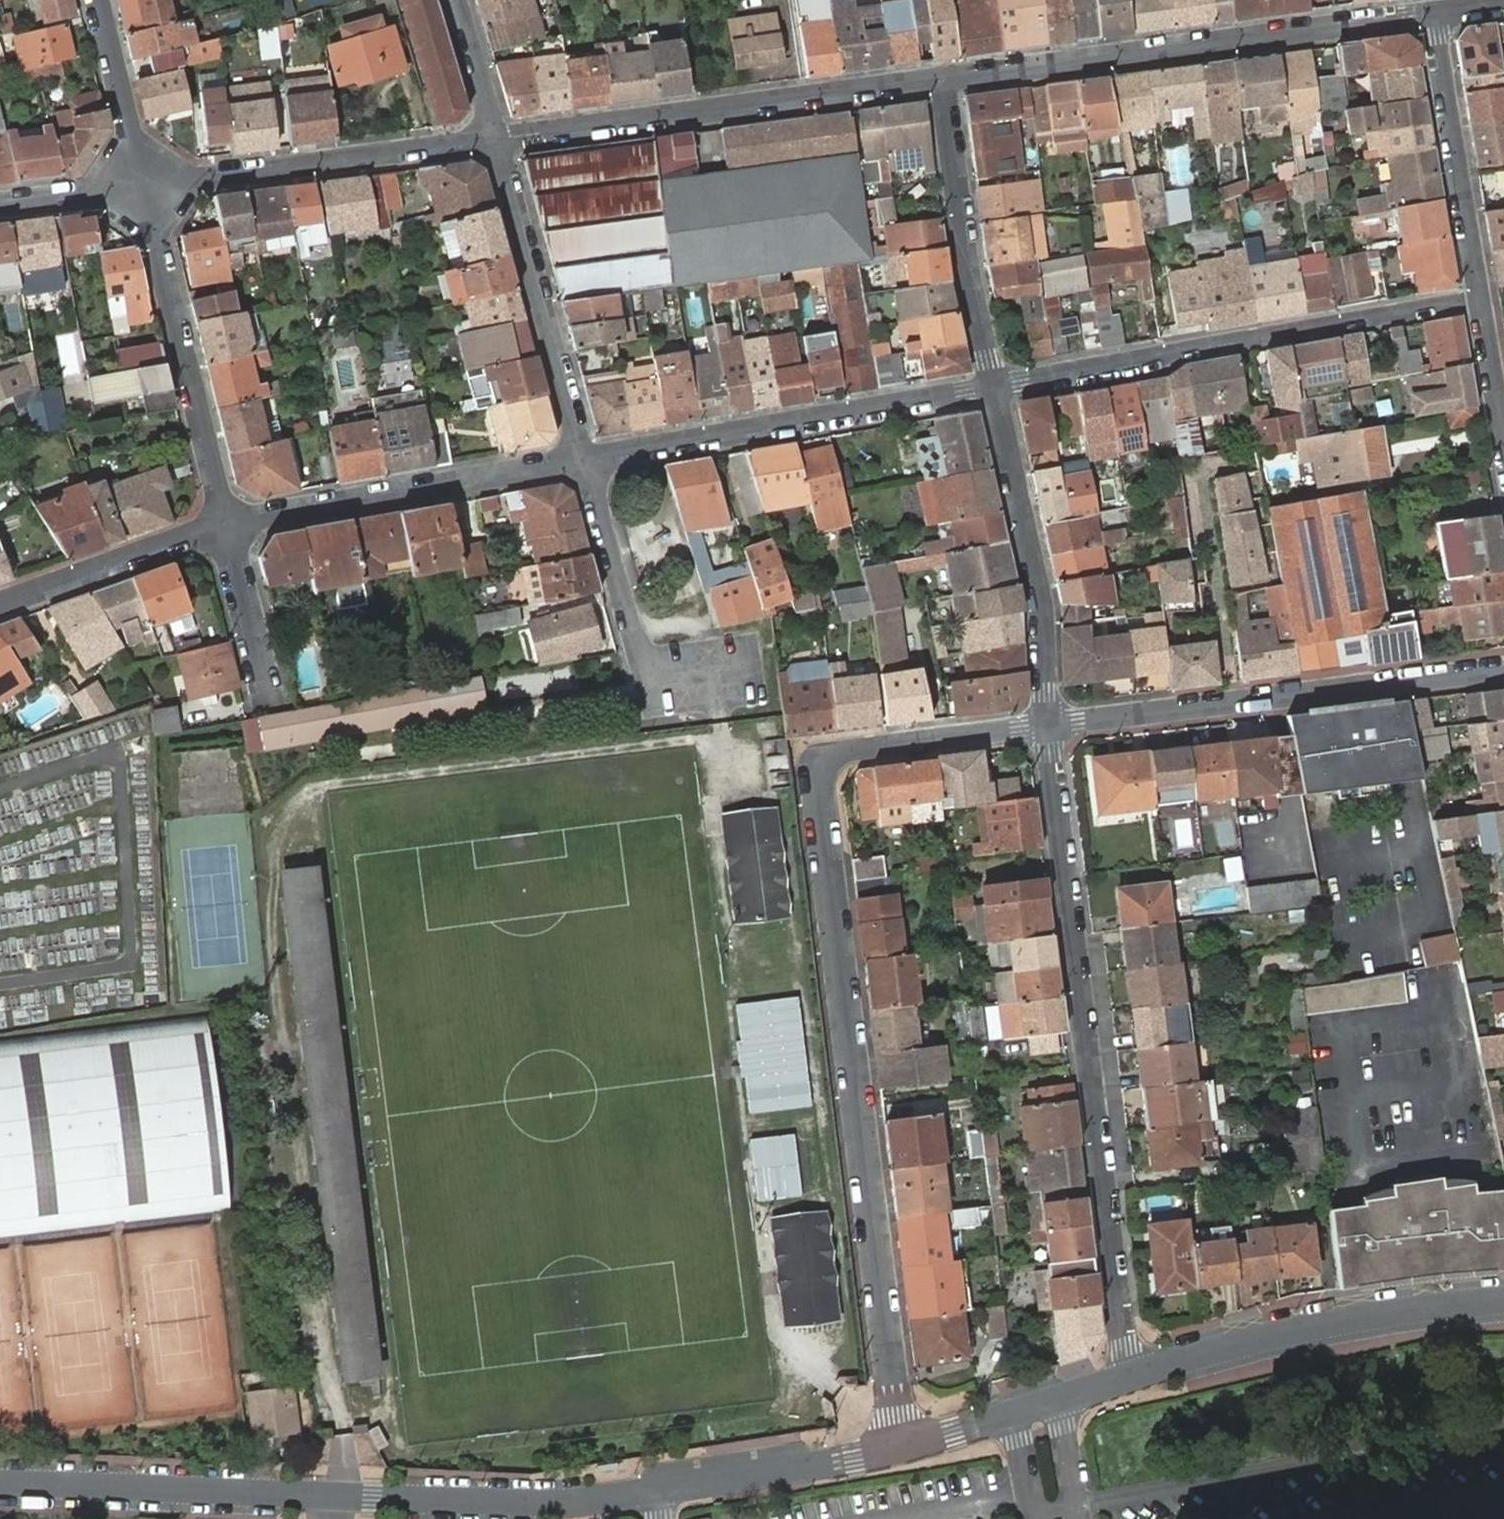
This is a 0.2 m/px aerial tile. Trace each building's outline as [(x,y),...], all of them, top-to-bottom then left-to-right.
[(70,0),(40,0),(45,21),(73,13),(70,0)] [(187,20),(186,13),(185,12),(173,14),(170,0),(117,0),(125,35),(187,20)] [(439,128),(456,126),(468,110),(434,0),(402,0),(439,128)] [(538,14),(535,0),(477,0),(485,29),(538,14)] [(840,72),(830,0),(826,0),(819,1),(823,22),(800,25),(808,76),(840,72)] [(880,4),(854,8),(853,0),(830,0),(840,72),(890,65),(880,4)] [(919,61),(916,42),(910,0),(880,0),(880,4),(890,65),(919,61)] [(926,0),(910,0),(916,42),(931,39),(926,0)] [(958,56),(950,0),(926,0),(931,39),(934,60),(958,56)] [(1005,50),(998,0),(950,0),(958,56),(1005,50)] [(1048,44),(1042,0),(998,0),(1005,50),(1048,44)] [(1068,0),(1042,0),(1048,44),(1073,40),(1068,0)] [(1073,40),(1098,37),(1093,0),(1068,0),(1073,40)] [(1114,35),(1109,0),(1093,0),(1098,37),(1114,35)] [(1168,0),(1128,0),(1133,33),(1172,27),(1168,0)] [(1172,27),(1234,19),(1231,0),(1168,0),(1172,27)] [(1234,19),(1310,9),(1309,0),(1231,0),(1234,19)] [(186,13),(187,20),(198,17),(196,10),(186,13)] [(0,14),(0,34),(16,30),(10,11),(0,14)] [(773,13),(727,20),(734,65),(758,61),(757,53),(779,50),(773,13)] [(492,51),(544,39),(538,14),(485,29),(492,51)] [(358,83),(384,75),(382,67),(401,62),(392,27),(381,30),(377,15),(342,26),(346,41),(330,45),(340,81),(357,76),(358,83)] [(182,48),(191,45),(187,30),(189,26),(187,20),(125,35),(131,60),(149,56),(174,50),(182,48)] [(1455,39),(1463,91),(1500,86),(1492,42),(1503,40),(1501,21),(1466,27),(1455,39)] [(260,57),(279,56),(275,24),(256,28),(260,57)] [(289,37),(288,25),(277,27),(279,38),(289,37)] [(22,57),(25,70),(75,57),(68,26),(17,38),(22,57)] [(608,103),(654,96),(648,46),(646,32),(638,33),(640,52),(624,55),(622,41),(602,43),(604,59),(608,103)] [(1346,74),(1420,64),(1415,34),(1336,44),(1339,75),(1346,74)] [(198,60),(219,53),(218,38),(191,45),(182,48),(186,76),(200,74),(198,60)] [(654,96),(688,92),(681,40),(648,46),(654,96)] [(570,108),(608,103),(604,59),(602,43),(596,45),(598,58),(579,61),(578,53),(564,55),(570,108)] [(1311,48),(1280,52),(1282,63),(1312,59),(1311,48)] [(178,63),(174,50),(149,56),(153,69),(178,63)] [(781,58),(779,50),(757,53),(758,61),(781,58)] [(1280,52),(1232,59),(1238,107),(1259,104),(1260,121),(1288,118),(1282,63),(1280,52)] [(540,112),(570,108),(564,55),(533,59),(540,112)] [(22,57),(5,61),(8,74),(25,70),(22,57)] [(510,116),(540,112),(533,59),(495,64),(510,116)] [(1232,59),(1202,63),(1210,134),(1211,143),(1242,139),(1238,107),(1232,59)] [(1282,63),(1288,118),(1292,157),(1306,155),(1304,140),(1321,138),(1320,135),(1318,112),(1314,77),(1312,59),(1282,63)] [(382,67),(384,75),(403,69),(401,62),(382,67)] [(1202,63),(1147,70),(1152,109),(1163,108),(1165,118),(1172,118),(1170,107),(1195,104),(1197,114),(1192,115),(1195,137),(1210,134),(1202,63)] [(1375,105),(1425,98),(1425,97),(1420,64),(1346,74),(1347,81),(1371,79),(1375,105)] [(134,73),(144,117),(187,107),(177,67),(151,75),(149,70),(134,73)] [(1107,76),(1119,134),(1124,133),(1123,124),(1153,120),(1152,109),(1147,70),(1107,76)] [(1318,112),(1330,110),(1338,110),(1350,108),(1347,81),(1346,74),(1339,75),(1330,75),(1314,77),(1318,112)] [(335,141),(330,76),(283,82),(291,146),(335,141)] [(1086,138),(1119,134),(1107,76),(1077,80),(1086,138)] [(1087,152),(1086,138),(1077,80),(1029,86),(1029,90),(1030,90),(1035,116),(1040,146),(1054,145),(1056,157),(1087,152)] [(232,154),(278,148),(267,82),(224,88),(224,89),(226,105),(231,143),(232,154)] [(1011,119),(1032,116),(1029,90),(1029,86),(964,95),(977,178),(1019,173),(1011,119)] [(1503,117),(1503,86),(1500,86),(1463,91),(1469,122),(1503,117)] [(226,105),(224,89),(202,92),(203,107),(226,105)] [(110,129),(101,92),(70,99),(73,112),(77,131),(74,136),(95,151),(110,129)] [(1379,129),(1430,123),(1425,98),(1375,105),(1350,108),(1338,110),(1340,122),(1364,119),(1364,124),(1369,123),(1370,129),(1379,129)] [(881,107),(889,172),(925,167),(926,175),(936,174),(926,101),(881,107)] [(1192,115),(1197,114),(1195,104),(1170,107),(1172,118),(1192,115)] [(226,105),(203,107),(209,147),(231,143),(226,105)] [(881,107),(859,110),(864,147),(855,148),(858,175),(882,170),(883,194),(891,193),(889,172),(881,107)] [(1152,109),(1153,120),(1165,118),(1163,108),(1152,109)] [(1331,134),(1333,133),(1330,110),(1318,112),(1320,135),(1331,134)] [(877,388),(872,359),(867,327),(862,298),(857,266),(856,262),(872,261),(871,257),(870,250),(858,175),(855,148),(850,111),(722,128),(728,168),(696,172),(689,132),(521,154),(561,301),(614,294),(709,281),(737,277),(759,274),(790,270),(821,266),(823,276),(832,330),(841,385),(843,394),(877,388)] [(95,151),(74,136),(77,131),(73,112),(50,116),(52,124),(65,175),(79,173),(95,151)] [(1477,165),(1503,163),(1503,117),(1469,122),(1477,165)] [(19,182),(6,135),(3,122),(0,123),(0,185),(19,182)] [(1367,159),(1395,153),(1433,147),(1430,123),(1379,129),(1381,144),(1372,146),(1365,146),(1367,159)] [(65,175),(52,124),(44,125),(46,136),(16,144),(14,134),(6,135),(19,182),(65,175)] [(1370,129),(1372,146),(1381,144),(1379,129),(1370,129)] [(1321,143),(1333,143),(1331,134),(1320,135),(1321,138),(1321,143)] [(1175,186),(1193,184),(1187,146),(1169,148),(1175,186)] [(1390,180),(1438,173),(1433,147),(1395,153),(1396,159),(1387,160),(1390,180)] [(1292,157),(1294,173),(1309,169),(1327,166),(1322,152),(1306,155),(1292,157)] [(437,223),(495,208),(484,170),(470,162),(418,169),(422,182),(427,180),(435,212),(395,223),(398,234),(437,223)] [(1327,166),(1309,169),(1313,187),(1313,193),(1329,191),(1327,166)] [(1294,173),(1289,175),(1292,192),(1313,187),(1309,169),(1294,173)] [(1096,205),(1103,205),(1133,201),(1128,178),(1127,170),(1091,175),(1096,205)] [(386,208),(386,209),(400,207),(394,172),(379,174),(386,208)] [(1390,180),(1383,182),(1385,193),(1356,198),(1359,211),(1443,199),(1438,173),(1390,180)] [(319,182),(329,232),(377,224),(374,210),(386,208),(379,174),(319,182)] [(1137,201),(1143,233),(1167,224),(1163,190),(1160,174),(1128,178),(1133,201),(1137,201)] [(1216,186),(1218,200),(1224,198),(1234,194),(1248,189),(1246,175),(1216,186)] [(983,219),(1044,211),(1041,182),(978,189),(983,219)] [(1285,199),(1282,182),(1251,192),(1253,208),(1285,199)] [(325,243),(314,183),(284,186),(294,242),(297,257),(297,259),(307,257),(305,246),(325,243)] [(256,250),(294,242),(284,186),(245,191),(253,234),(256,250)] [(1188,186),(1163,190),(1167,224),(1191,215),(1188,186)] [(253,234),(245,191),(213,196),(220,226),(229,267),(235,266),(231,253),(240,252),(237,236),(253,234)] [(1234,194),(1224,198),(1227,221),(1238,217),(1234,194)] [(870,250),(871,257),(881,256),(945,248),(941,220),(914,223),(895,225),(892,199),(873,201),(877,228),(885,227),(887,247),(870,250)] [(1399,234),(1447,225),(1443,199),(1359,211),(1350,212),(1353,231),(1362,229),(1363,235),(1398,228),(1399,234)] [(1103,205),(1111,251),(1145,246),(1143,233),(1137,201),(1133,201),(1103,205)] [(914,223),(941,220),(939,202),(911,206),(914,223)] [(462,267),(508,255),(495,208),(437,223),(440,233),(444,232),(453,230),(462,267)] [(1484,211),(1491,249),(1503,248),(1503,209),(1484,211)] [(88,212),(58,216),(66,255),(101,248),(96,217),(88,212)] [(52,216),(9,223),(19,273),(20,280),(23,297),(63,289),(67,289),(63,271),(52,216)] [(986,266),(1035,260),(1047,258),(1041,216),(1040,216),(980,222),(986,266)] [(0,224),(0,276),(19,273),(9,223),(0,224)] [(240,314),(229,267),(220,226),(181,234),(181,235),(194,285),(218,280),(220,286),(217,287),(219,296),(191,302),(196,323),(240,314)] [(453,270),(462,267),(453,230),(444,232),(453,270)] [(1259,321),(1305,313),(1295,255),(1293,247),(1263,252),(1260,236),(1243,240),(1245,253),(1259,321)] [(1449,236),(1398,244),(1403,271),(1420,269),(1424,292),(1458,286),(1449,236)] [(1341,240),(1322,242),(1324,250),(1325,255),(1343,252),(1341,240)] [(101,253),(109,297),(131,293),(134,303),(139,324),(155,320),(150,299),(137,246),(101,253)] [(1111,251),(1086,253),(1092,286),(1102,348),(1124,344),(1118,313),(1110,315),(1106,281),(1141,275),(1144,299),(1154,298),(1145,246),(1111,251)] [(945,248),(881,256),(882,264),(885,288),(893,287),(949,279),(945,248)] [(1497,286),(1503,285),(1503,248),(1491,249),(1497,286)] [(1368,258),(1366,249),(1343,252),(1325,255),(1331,293),(1347,290),(1349,297),(1373,294),(1372,284),(1364,286),(1359,258),(1368,258)] [(1204,256),(1205,262),(1206,268),(1220,266),(1222,281),(1231,279),(1228,264),(1238,262),(1237,255),(1235,250),(1204,256)] [(1305,313),(1334,308),(1332,300),(1331,293),(1325,255),(1324,250),(1295,255),(1305,313)] [(1206,319),(1208,329),(1259,321),(1245,253),(1237,255),(1238,262),(1228,264),(1231,279),(1222,281),(1220,266),(1206,268),(1205,262),(1197,263),(1198,270),(1206,319)] [(453,303),(465,301),(518,290),(508,255),(462,267),(453,270),(445,272),(453,303)] [(882,264),(881,256),(871,257),(872,261),(856,262),(857,266),(882,264)] [(1086,287),(1082,258),(1042,265),(1047,294),(1057,292),(1078,289),(1086,287)] [(1372,284),(1368,258),(1359,258),(1364,286),(1372,284)] [(1047,319),(1042,295),(1035,260),(986,266),(995,299),(1015,296),(1020,323),(1028,322),(1047,319)] [(793,282),(823,276),(821,266),(790,270),(793,282)] [(796,304),(793,282),(790,270),(759,274),(762,292),(765,310),(796,304)] [(1177,325),(1206,319),(1198,270),(1169,274),(1177,325)] [(759,274),(737,277),(740,294),(762,292),(759,274)] [(1397,274),(1382,276),(1386,299),(1401,296),(1397,274)] [(737,277),(709,281),(712,298),(740,294),(737,277)] [(1102,348),(1092,286),(1086,287),(1078,289),(1087,351),(1102,348)] [(458,334),(525,319),(518,290),(465,301),(470,320),(453,324),(456,334),(458,334)] [(1347,290),(1331,293),(1332,300),(1349,297),(1347,290)] [(1070,354),(1063,320),(1057,292),(1047,294),(1042,295),(1047,319),(1054,356),(1070,354)] [(131,293),(109,297),(112,318),(124,316),(127,327),(139,324),(134,303),(131,293)] [(619,319),(614,294),(561,301),(569,327),(619,319)] [(862,298),(867,327),(879,325),(874,296),(862,298)] [(926,317),(956,311),(953,297),(923,302),(926,317)] [(756,410),(744,342),(741,342),(739,339),(730,340),(724,302),(713,303),(723,364),(732,413),(756,410)] [(900,321),(905,352),(963,341),(956,311),(926,317),(900,321)] [(207,366),(266,352),(260,332),(249,334),(242,313),(240,314),(196,323),(207,366)] [(1461,315),(1424,321),(1432,365),(1433,367),(1470,361),(1461,315)] [(628,318),(619,319),(569,327),(575,349),(631,339),(628,318)] [(498,364),(536,356),(525,319),(458,334),(465,370),(483,367),(480,353),(494,349),(498,364)] [(1054,356),(1047,319),(1028,322),(1035,359),(1054,356)] [(872,359),(888,356),(883,324),(879,325),(867,327),(872,359)] [(1405,348),(1402,325),(1396,326),(1398,336),(1392,337),(1394,351),(1405,348)] [(780,405),(812,399),(811,389),(807,366),(798,367),(792,328),(782,330),(783,336),(769,338),(780,405)] [(811,389),(841,385),(832,330),(813,332),(811,334),(814,351),(809,351),(809,344),(803,344),(807,366),(811,389)] [(1346,386),(1398,376),(1395,358),(1364,363),(1358,333),(1338,337),(1346,386)] [(1346,391),(1346,386),(1338,337),(1289,346),(1298,401),(1309,399),(1307,392),(1338,387),(1340,393),(1346,391)] [(780,405),(769,338),(744,342),(756,410),(780,405)] [(963,341),(905,352),(905,359),(923,357),(927,379),(969,371),(963,341)] [(172,388),(161,344),(118,352),(123,371),(88,377),(93,403),(123,398),(172,388)] [(1298,401),(1289,346),(1267,350),(1277,405),(1298,401)] [(483,367),(498,364),(494,349),(480,353),(483,367)] [(3,360),(0,361),(0,411),(29,404),(42,402),(36,351),(6,362),(3,360)] [(258,400),(281,395),(277,380),(261,384),(260,390),(256,390),(250,370),(269,365),(266,352),(207,366),(218,411),(258,400)] [(1433,367),(1432,365),(1422,366),(1419,352),(1395,356),(1395,358),(1398,376),(1407,375),(1433,371),(1433,367)] [(903,383),(897,354),(888,356),(872,359),(877,388),(903,383)] [(1228,399),(1246,397),(1238,355),(1211,360),(1221,412),(1230,410),(1228,399)] [(547,396),(536,356),(498,364),(483,367),(465,370),(464,371),(467,379),(485,376),(490,395),(472,399),(475,410),(489,407),(547,396)] [(690,368),(688,357),(683,358),(653,363),(653,366),(663,426),(698,420),(690,368)] [(1221,412),(1211,360),(1184,365),(1194,416),(1198,415),(1221,412)] [(698,420),(732,413),(723,364),(690,368),(698,420)] [(1470,364),(1433,371),(1407,375),(1413,416),(1447,410),(1477,404),(1470,364)] [(632,431),(663,426),(653,366),(631,370),(631,365),(619,366),(620,368),(632,431)] [(1184,365),(1167,378),(1173,420),(1194,416),(1184,365)] [(599,437),(632,431),(620,368),(581,374),(599,437)] [(490,395),(485,376),(467,379),(472,399),(490,395)] [(1167,378),(1136,383),(1143,429),(1174,424),(1173,420),(1167,378)] [(1106,389),(1115,438),(1118,454),(1146,448),(1144,440),(1143,429),(1136,383),(1106,389)] [(123,398),(127,418),(177,408),(172,388),(123,398)] [(1110,439),(1115,438),(1106,389),(1078,394),(1086,437),(1087,443),(1092,442),(1090,431),(1108,428),(1110,439)] [(434,467),(425,419),(420,392),(371,400),(373,411),(385,476),(434,467)] [(1086,437),(1078,394),(1060,397),(1067,440),(1086,437)] [(547,396),(489,407),(496,441),(503,439),(506,454),(547,447),(557,432),(547,396)] [(1230,410),(1248,407),(1246,397),(1228,399),(1230,410)] [(1049,440),(1055,439),(1047,399),(1018,404),(1028,452),(1035,451),(1033,443),(1049,440)] [(1309,399),(1298,401),(1301,416),(1304,436),(1315,433),(1314,424),(1309,399)] [(258,400),(218,411),(228,453),(268,444),(258,400)] [(29,404),(34,435),(48,432),(42,402),(29,404)] [(1295,437),(1304,436),(1301,416),(1268,421),(1264,404),(1248,407),(1255,444),(1275,441),(1295,437)] [(1480,421),(1477,404),(1447,410),(1450,427),(1480,421)] [(978,410),(937,417),(938,425),(931,426),(933,437),(940,436),(949,476),(992,469),(978,410)] [(339,484),(385,476),(373,411),(354,414),(356,426),(329,431),(339,484)] [(1194,416),(1173,420),(1174,424),(1175,436),(1179,458),(1205,453),(1198,415),(1194,416)] [(434,467),(450,464),(441,416),(425,419),(434,467)] [(1314,424),(1315,433),(1352,427),(1350,418),(1314,424)] [(1174,424),(1143,429),(1144,440),(1175,436),(1174,424)] [(1092,442),(1110,439),(1108,428),(1090,431),(1092,442)] [(1319,483),(1387,472),(1379,428),(1301,441),(1303,459),(1315,457),(1319,483)] [(1295,437),(1275,441),(1276,452),(1297,449),(1295,437)] [(298,491),(285,439),(268,444),(228,453),(236,484),(257,498),(298,491)] [(1051,448),(1049,440),(1033,443),(1035,451),(1051,448)] [(796,443),(745,451),(757,491),(763,509),(810,501),(799,456),(796,443)] [(799,456),(810,501),(817,529),(852,521),(845,494),(834,449),(799,456)] [(745,451),(730,454),(743,496),(757,491),(745,451)] [(1033,473),(1061,467),(1059,454),(1030,459),(1033,473)] [(709,457),(666,465),(694,558),(701,556),(692,530),(697,529),(695,522),(727,516),(709,457)] [(1064,482),(1063,477),(1061,467),(1033,473),(1036,486),(1064,482)] [(992,469),(949,476),(933,479),(943,524),(952,522),(1002,514),(992,469)] [(160,470),(152,473),(104,490),(101,484),(86,489),(107,545),(172,522),(158,489),(168,486),(160,470)] [(1072,520),(1096,515),(1099,514),(1092,473),(1063,477),(1064,482),(1066,490),(1072,520)] [(1267,582),(1245,474),(1216,480),(1226,530),(1238,588),(1267,582)] [(933,479),(919,481),(928,526),(943,524),(933,479)] [(86,489),(84,484),(65,490),(67,496),(34,507),(68,558),(107,545),(86,489)] [(560,485),(506,494),(512,524),(526,521),(579,511),(574,492),(560,485)] [(1283,586),(1300,674),(1367,665),(1362,631),(1388,627),(1387,613),(1361,489),(1267,506),(1283,586)] [(1038,496),(1044,526),(1072,520),(1066,490),(1038,496)] [(856,492),(845,494),(852,521),(856,539),(877,535),(872,514),(862,516),(856,492)] [(502,526),(496,496),(479,499),(485,530),(502,526)] [(1172,499),(1176,534),(1187,533),(1183,497),(1172,499)] [(412,568),(414,578),(464,567),(459,545),(451,504),(400,514),(409,554),(412,568)] [(590,554),(579,511),(526,521),(531,545),(536,545),(539,564),(590,554)] [(363,579),(382,574),(379,560),(409,554),(400,514),(352,522),(363,579)] [(923,543),(925,556),(1008,542),(1002,514),(952,522),(956,538),(923,543)] [(1495,514),(1439,522),(1448,577),(1503,569),(1503,566),(1495,514)] [(1044,526),(1051,557),(1103,548),(1127,543),(1124,529),(1100,534),(1096,515),(1072,520),(1044,526)] [(363,579),(352,522),(303,531),(312,576),(313,582),(333,578),(334,586),(338,603),(367,597),(363,579)] [(710,589),(720,627),(764,617),(747,561),(712,572),(697,529),(692,530),(701,556),(694,558),(704,591),(710,589)] [(258,555),(266,587),(312,576),(303,531),(271,536),(258,555)] [(772,617),(795,613),(790,598),(771,536),(743,546),(747,561),(764,617),(772,617)] [(483,576),(487,575),(479,540),(459,545),(464,567),(467,579),(483,576)] [(863,567),(868,586),(871,600),(873,611),(896,606),(900,606),(895,572),(951,562),(954,582),(945,583),(947,597),(957,595),(1018,584),(1008,542),(925,556),(863,567)] [(1190,561),(1188,543),(1170,545),(1174,564),(1187,562),(1190,561)] [(1057,584),(1109,575),(1103,548),(1051,557),(1057,584)] [(12,578),(0,551),(0,582),(12,578)] [(412,568),(409,554),(379,560),(382,574),(412,568)] [(530,604),(600,591),(590,554),(539,564),(524,568),(530,604)] [(1192,612),(1187,562),(1174,564),(1155,567),(1156,581),(1160,614),(1161,615),(1192,612)] [(171,564),(131,579),(153,640),(160,657),(172,654),(161,623),(187,614),(171,564)] [(1129,572),(1131,583),(1156,581),(1155,567),(1129,572)] [(1448,577),(1453,605),(1503,598),(1503,569),(1448,577)] [(509,577),(507,571),(487,575),(483,576),(484,582),(509,577)] [(1060,599),(1060,601),(1089,602),(1114,603),(1115,574),(1109,575),(1057,584),(1060,599)] [(468,585),(484,582),(483,576),(467,579),(468,585)] [(334,586),(333,578),(313,582),(315,590),(334,586)] [(131,579),(89,594),(110,628),(119,625),(127,642),(141,639),(144,643),(153,640),(131,579)] [(1022,610),(1018,584),(957,595),(960,621),(1022,610)] [(868,586),(832,591),(835,606),(841,605),(871,600),(868,586)] [(1230,596),(1243,681),(1300,674),(1283,586),(1268,588),(1274,620),(1249,625),(1243,593),(1230,596)] [(89,594),(49,609),(81,659),(116,638),(110,628),(89,594)] [(809,595),(790,598),(795,613),(815,610),(809,595)] [(1503,634),(1503,598),(1453,605),(1411,610),(1413,626),(1429,624),(1429,620),(1462,616),(1465,640),(1503,634)] [(871,600),(841,605),(843,621),(873,617),(873,611),(871,600)] [(1089,602),(1060,601),(1061,610),(1088,609),(1089,602)] [(873,617),(880,674),(904,670),(896,606),(873,611),(873,617)] [(519,607),(474,615),(482,648),(498,644),(495,627),(522,623),(519,607)] [(552,664),(578,659),(576,650),(602,645),(591,607),(530,622),(541,666),(552,664)] [(1061,610),(1062,627),(1090,625),(1088,609),(1061,610)] [(960,621),(965,653),(1024,641),(1022,610),(960,621)] [(1367,665),(1417,659),(1413,626),(1411,610),(1387,613),(1388,627),(1362,631),(1367,665)] [(1160,614),(1144,616),(1145,629),(1126,632),(1126,635),(1133,677),(1167,673),(1164,649),(1160,614)] [(1124,617),(1126,632),(1145,629),(1144,616),(1124,617)] [(5,647),(12,645),(19,656),(39,649),(20,619),(0,627),(0,698),(26,681),(5,647)] [(940,625),(931,627),(937,657),(945,656),(940,625)] [(1090,625),(1062,627),(1065,684),(1097,681),(1092,642),(1090,625)] [(1126,635),(1092,642),(1097,681),(1133,677),(1126,635)] [(116,638),(81,659),(87,668),(122,647),(116,638)] [(969,680),(1025,673),(1024,641),(965,653),(969,680)] [(190,698),(238,687),(227,642),(179,653),(190,698)] [(1219,685),(1214,643),(1164,649),(1167,673),(1169,691),(1219,685)] [(881,674),(887,726),(931,721),(921,668),(904,670),(880,674),(881,674)] [(950,682),(956,718),(1013,711),(1026,694),(1025,673),(969,680),(950,682)] [(784,715),(787,738),(837,732),(831,681),(789,686),(788,674),(779,675),(784,715)] [(830,678),(831,681),(837,732),(882,727),(876,684),(841,687),(840,677),(830,678)] [(402,718),(404,727),(492,711),(487,680),(263,720),(262,716),(242,720),(248,755),(299,746),(298,737),(402,718)] [(114,710),(95,682),(71,698),(71,699),(85,720),(113,711),(114,710)] [(1469,692),(1473,724),(1503,720),(1503,687),(1469,692)] [(1307,711),(1287,713),(1302,796),(1336,792),(1388,786),(1412,783),(1423,782),(1405,698),(1397,699),(1395,699),(1396,702),(1307,713),(1307,711)] [(153,701),(154,736),(180,731),(176,710),(163,711),(160,699),(153,701)] [(299,746),(404,727),(402,718),(298,737),(299,746)] [(1473,724),(1468,725),(1473,755),(1503,749),(1503,720),(1473,724)] [(1243,740),(1229,742),(1236,792),(1276,787),(1272,737),(1264,738),(1265,742),(1244,746),(1243,740)] [(1264,738),(1243,740),(1244,746),(1265,742),(1264,738)] [(1229,742),(1190,746),(1197,796),(1236,792),(1229,742)] [(1197,796),(1190,746),(1190,744),(1150,750),(1156,802),(1197,796)] [(1473,755),(1479,785),(1483,784),(1503,780),(1503,749),(1473,755)] [(1156,802),(1150,750),(1119,753),(1120,760),(1112,761),(1110,755),(1092,757),(1099,811),(1156,805),(1156,802)] [(979,769),(977,753),(936,758),(941,797),(951,796),(953,806),(979,803),(986,802),(992,801),(989,781),(981,782),(979,769)] [(941,797),(936,758),(903,762),(909,812),(918,811),(917,803),(933,800),(934,809),(935,816),(943,816),(942,808),(941,797)] [(909,812),(903,762),(859,767),(856,770),(862,817),(886,814),(885,806),(900,804),(901,813),(909,812)] [(1451,791),(1446,764),(1424,767),(1431,794),(1451,791)] [(987,769),(979,769),(981,782),(989,781),(987,769)] [(1483,784),(1484,794),(1470,797),(1473,816),(1503,811),(1503,780),(1483,784)] [(1388,786),(1336,792),(1337,801),(1389,796),(1388,786)] [(951,796),(941,797),(942,808),(953,806),(951,796)] [(1041,846),(1034,796),(992,801),(986,802),(990,841),(984,842),(982,842),(984,853),(1041,846)] [(1444,798),(1427,801),(1429,813),(1431,823),(1447,820),(1444,798)] [(917,803),(918,811),(934,809),(933,800),(917,803)] [(1178,801),(1179,847),(1195,846),(1193,800),(1178,801)] [(990,841),(986,802),(979,803),(984,842),(990,841)] [(886,814),(901,813),(900,804),(885,806),(886,814)] [(777,805),(718,812),(731,921),(790,914),(777,805)] [(1479,857),(1488,855),(1498,853),(1503,852),(1503,811),(1473,816),(1447,820),(1452,839),(1476,835),(1479,857)] [(1212,816),(1218,850),(1238,847),(1232,813),(1212,816)] [(1447,820),(1431,823),(1435,841),(1452,839),(1447,820)] [(974,843),(974,854),(984,853),(982,842),(974,843)] [(290,906),(344,1344),(361,1342),(365,1373),(349,1376),(350,1385),(374,1382),(376,1397),(384,1396),(383,1376),(380,1375),(316,869),(318,866),(316,846),(306,847),(308,862),(285,865),(287,876),(302,873),(307,903),(290,906)] [(1243,853),(1227,855),(1230,877),(1246,875),(1243,853)] [(1498,853),(1488,855),(1495,895),(1503,894),(1503,886),(1498,853)] [(851,858),(854,878),(884,874),(881,854),(851,858)] [(1464,861),(1440,866),(1445,887),(1470,882),(1464,861)] [(287,876),(290,906),(307,903),(302,873),(287,876)] [(894,873),(884,874),(887,891),(892,890),(896,889),(894,873)] [(854,878),(864,956),(899,952),(892,890),(887,891),(884,874),(854,878)] [(1321,902),(1317,876),(1247,884),(1250,911),(1321,902)] [(985,902),(990,941),(1051,934),(1045,880),(982,887),(985,902)] [(1117,886),(1121,928),(1171,921),(1167,881),(1117,886)] [(952,895),(955,916),(975,913),(973,903),(972,893),(952,895)] [(1448,902),(1453,926),(1466,925),(1460,901),(1448,902)] [(975,913),(978,942),(990,941),(985,902),(973,903),(975,913)] [(1171,921),(1121,928),(1126,966),(1175,960),(1171,921)] [(1014,961),(1015,969),(1055,964),(1051,934),(990,941),(993,959),(1000,962),(1014,961)] [(1420,941),(1425,968),(1461,960),(1455,934),(1420,941)] [(1332,959),(1329,942),(1319,943),(1321,961),(1332,959)] [(864,956),(869,1005),(911,999),(917,999),(914,975),(920,975),(917,950),(899,952),(864,956)] [(1179,960),(1175,960),(1126,966),(1132,1007),(1183,1000),(1179,960)] [(1015,969),(994,971),(998,1000),(1059,994),(1055,964),(1015,969)] [(1336,984),(1334,971),(1305,975),(1307,989),(1336,984)] [(1307,989),(1302,990),(1305,1012),(1407,1001),(1404,973),(1350,983),(1336,984),(1307,989)] [(1490,983),(1465,988),(1467,994),(1491,990),(1490,983)] [(1305,1012),(1302,990),(1288,992),(1292,1026),(1306,1024),(1305,1012)] [(953,1038),(969,1036),(966,1003),(965,994),(947,996),(953,1038)] [(1001,1037),(1063,1030),(1059,994),(998,1000),(997,1000),(1001,1037)] [(811,1107),(798,997),(736,1005),(740,1041),(736,1041),(740,1078),(745,1077),(749,1114),(811,1107)] [(869,1005),(880,1090),(949,1081),(944,1046),(917,1049),(911,999),(869,1005)] [(1183,1000),(1132,1007),(1136,1046),(1188,1040),(1183,1000)] [(966,1003),(969,1036),(984,1035),(982,1002),(966,1003)] [(0,1039),(0,1235),(236,1204),(210,1011),(176,1015),(0,1039)] [(1476,1040),(1481,1062),(1503,1058),(1503,1036),(1476,1040)] [(1188,1040),(1136,1046),(1142,1090),(1193,1083),(1188,1040)] [(1481,1062),(1482,1067),(1503,1064),(1503,1058),(1481,1062)] [(1313,1086),(1311,1067),(1294,1069),(1297,1089),(1313,1086)] [(1071,1098),(1069,1081),(1027,1087),(1030,1105),(1071,1098)] [(1193,1083),(1142,1090),(1147,1124),(1207,1117),(1203,1082),(1193,1083)] [(1018,1106),(1023,1150),(1034,1148),(1044,1147),(1077,1143),(1071,1098),(1030,1105),(1018,1106)] [(1322,1165),(1315,1105),(1287,1109),(1294,1168),(1322,1165)] [(884,1120),(890,1166),(938,1160),(943,1160),(936,1114),(884,1120)] [(1207,1117),(1147,1124),(1152,1165),(1200,1159),(1198,1143),(1211,1142),(1207,1117)] [(965,1131),(968,1156),(984,1155),(982,1135),(981,1129),(965,1131)] [(982,1135),(984,1155),(994,1154),(991,1133),(982,1135)] [(801,1197),(794,1135),(750,1140),(757,1202),(801,1197)] [(1082,1182),(1077,1143),(1044,1147),(1045,1156),(1035,1157),(1039,1187),(1082,1182)] [(1045,1156),(1044,1147),(1034,1148),(1035,1157),(1045,1156)] [(1034,1148),(1023,1150),(1027,1189),(1030,1188),(1039,1187),(1035,1157),(1034,1148)] [(994,1154),(984,1155),(985,1165),(995,1164),(994,1154)] [(890,1166),(896,1214),(940,1209),(945,1208),(938,1160),(890,1166)] [(995,1164),(985,1165),(987,1183),(997,1182),(995,1164)] [(1337,1288),(1402,1279),(1401,1275),(1415,1273),(1414,1268),(1427,1267),(1428,1272),(1457,1267),(1458,1271),(1503,1268),(1503,1188),(1474,1191),(1473,1180),(1442,1185),(1441,1174),(1440,1171),(1434,1171),(1397,1176),(1390,1177),(1391,1179),(1392,1191),(1362,1194),(1362,1199),(1327,1203),(1337,1288)] [(1471,1177),(1441,1174),(1442,1185),(1473,1180),(1471,1177)] [(1391,1179),(1361,1188),(1362,1194),(1392,1191),(1391,1179)] [(987,1183),(988,1193),(999,1192),(997,1182),(987,1183)] [(1039,1187),(1044,1227),(1087,1222),(1082,1182),(1039,1187)] [(1039,1187),(1030,1188),(1035,1228),(1044,1227),(1039,1187)] [(988,1193),(993,1233),(1005,1231),(1000,1192),(999,1192),(988,1193)] [(896,1214),(902,1264),(947,1258),(940,1209),(896,1214)] [(825,1216),(775,1222),(788,1327),(837,1321),(825,1216)] [(1190,1239),(1188,1219),(1147,1223),(1155,1289),(1196,1285),(1190,1239)] [(1204,1223),(1205,1237),(1211,1237),(1211,1241),(1231,1238),(1230,1232),(1229,1220),(1204,1223)] [(1046,1243),(1048,1260),(1091,1255),(1087,1222),(1044,1227),(1046,1243)] [(1270,1234),(1275,1275),(1315,1270),(1309,1223),(1284,1226),(1284,1232),(1270,1234)] [(1035,1228),(1030,1228),(1032,1245),(1046,1243),(1044,1227),(1035,1228)] [(1235,1280),(1275,1275),(1270,1234),(1269,1228),(1230,1232),(1231,1238),(1235,1280)] [(1235,1280),(1231,1238),(1211,1241),(1211,1237),(1205,1237),(1190,1239),(1196,1285),(1235,1280)] [(1092,1263),(1091,1255),(1048,1260),(1045,1260),(1046,1268),(1092,1263)] [(960,1309),(970,1308),(963,1256),(954,1257),(960,1309)] [(908,1315),(960,1309),(954,1257),(947,1258),(902,1264),(908,1315)] [(1046,1268),(1051,1309),(1097,1304),(1092,1263),(1046,1268)] [(1428,1275),(1458,1271),(1457,1267),(1428,1272),(1427,1267),(1414,1268),(1415,1273),(1401,1275),(1402,1279),(1428,1275)] [(1051,1309),(1046,1268),(1036,1269),(1041,1310),(1051,1309)] [(1002,1304),(985,1306),(989,1338),(1006,1335),(1003,1314),(1002,1304)] [(1097,1304),(1051,1309),(1057,1362),(1088,1353),(1100,1333),(1097,1304)] [(966,1357),(960,1309),(908,1315),(914,1362),(966,1357)] [(361,1342),(344,1344),(349,1376),(365,1373),(361,1342)] [(844,1385),(850,1384),(847,1373),(837,1374),(834,1378),(844,1385)] [(847,1373),(850,1384),(857,1384),(856,1373),(847,1373)] [(254,1387),(260,1431),(304,1425),(298,1382),(254,1387)] [(819,1400),(820,1406),(830,1405),(829,1400),(823,1395),(819,1400)] [(830,1405),(820,1406),(821,1415),(832,1413),(830,1405)] [(365,1420),(366,1429),(373,1428),(371,1419),(365,1420)] [(358,1429),(366,1429),(365,1420),(358,1421),(358,1429)] [(325,1434),(332,1433),(331,1424),(324,1425),(325,1434)]
